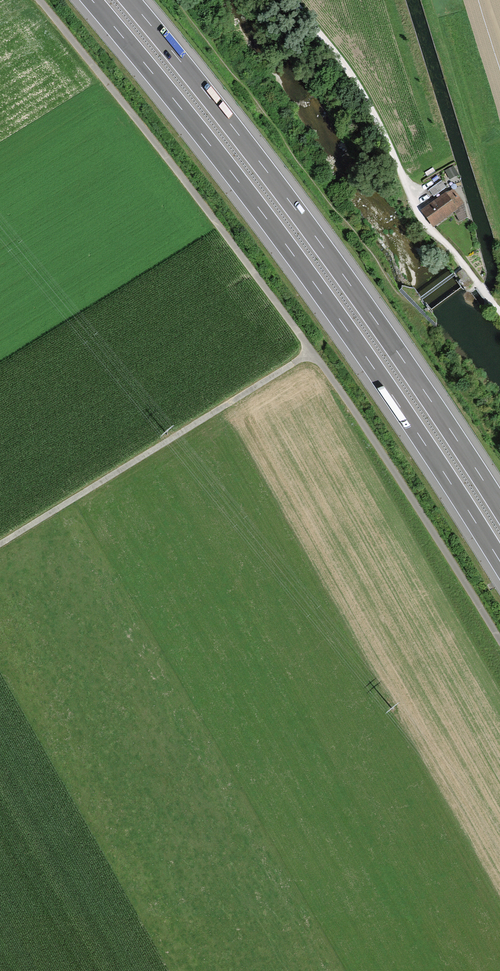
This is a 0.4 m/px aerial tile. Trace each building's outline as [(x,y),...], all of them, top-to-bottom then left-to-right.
[(424,211),(435,227),(464,207),(453,191),(424,211)]
